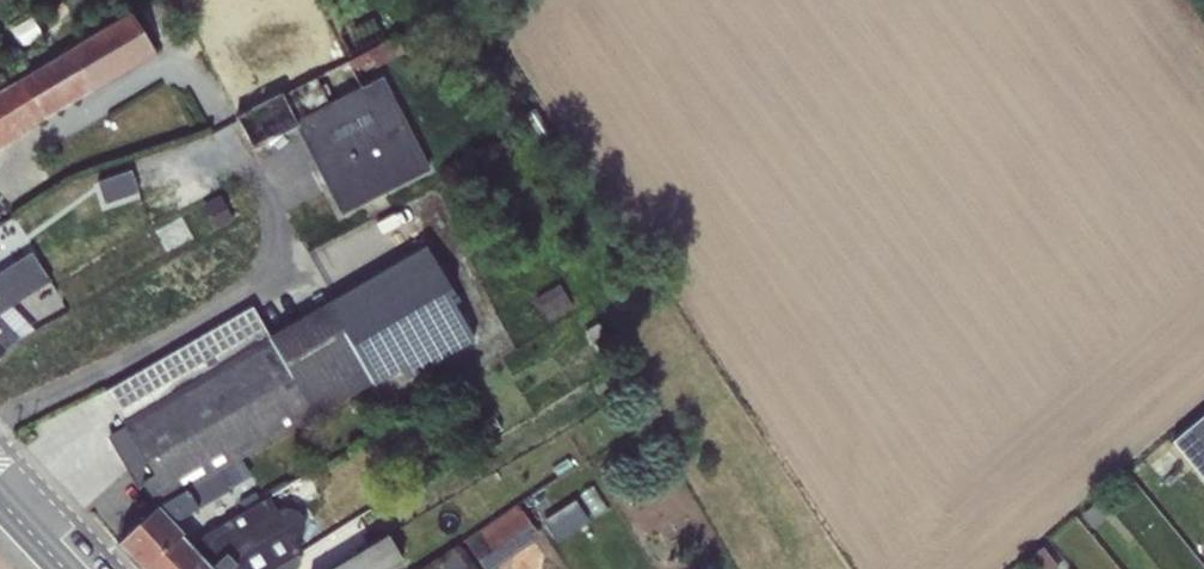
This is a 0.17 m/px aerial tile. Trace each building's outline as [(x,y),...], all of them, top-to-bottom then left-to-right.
[(71,50),(93,90),(154,52),(130,14),(71,50)] [(32,18),(12,30),(23,49),(43,37),(32,18)] [(395,36),(347,62),(355,78),(403,52),(397,40),(395,36)] [(93,90),(71,50),(0,92),(0,147),(93,90)] [(316,79),(235,119),(250,149),(296,126),(341,214),(429,169),(382,77),(360,89),(360,87),(329,104),(316,79)] [(131,171),(97,182),(104,204),(138,193),(131,171)] [(219,196),(200,205),(213,230),(232,220),(219,196)] [(0,233),(0,256),(2,262),(27,253),(18,226),(0,233)] [(426,246),(327,304),(373,383),(374,386),(400,369),(407,381),(475,342),(450,298),(455,295),(426,246)] [(28,329),(7,308),(49,280),(31,253),(0,273),(0,356),(28,329)] [(559,284),(535,299),(548,321),(572,307),(559,284)] [(352,396),(373,383),(327,304),(269,337),(257,316),(252,308),(144,370),(104,392),(124,426),(107,437),(137,487),(142,483),(157,509),(219,473),(315,417),(352,396)] [(596,326),(584,332),(594,352),(609,345),(598,325),(596,326)] [(1203,415),(1171,442),(1203,482),(1203,415)] [(157,509),(119,546),(141,568),(168,568),(188,544),(173,523),(229,491),(219,473),(157,509)] [(593,485),(579,493),(593,517),(607,508),(593,485)] [(168,568),(279,568),(297,556),(302,552),(296,542),(300,537),(303,531),(304,525),(303,520),(301,515),(296,510),(291,509),(285,508),(282,508),(277,511),(268,498),(188,544),(168,568)] [(574,500),(542,521),(556,543),(589,522),(574,500)] [(1096,502),(1081,514),(1092,527),(1107,515),(1096,502)] [(464,540),(483,568),(493,568),(540,538),(517,504),(464,540)] [(402,560),(390,541),(388,536),(333,568),(388,568),(402,560)] [(1029,558),(1036,568),(1058,568),(1043,548),(1029,558)] [(279,568),(298,568),(301,562),(297,556),(279,568)]
